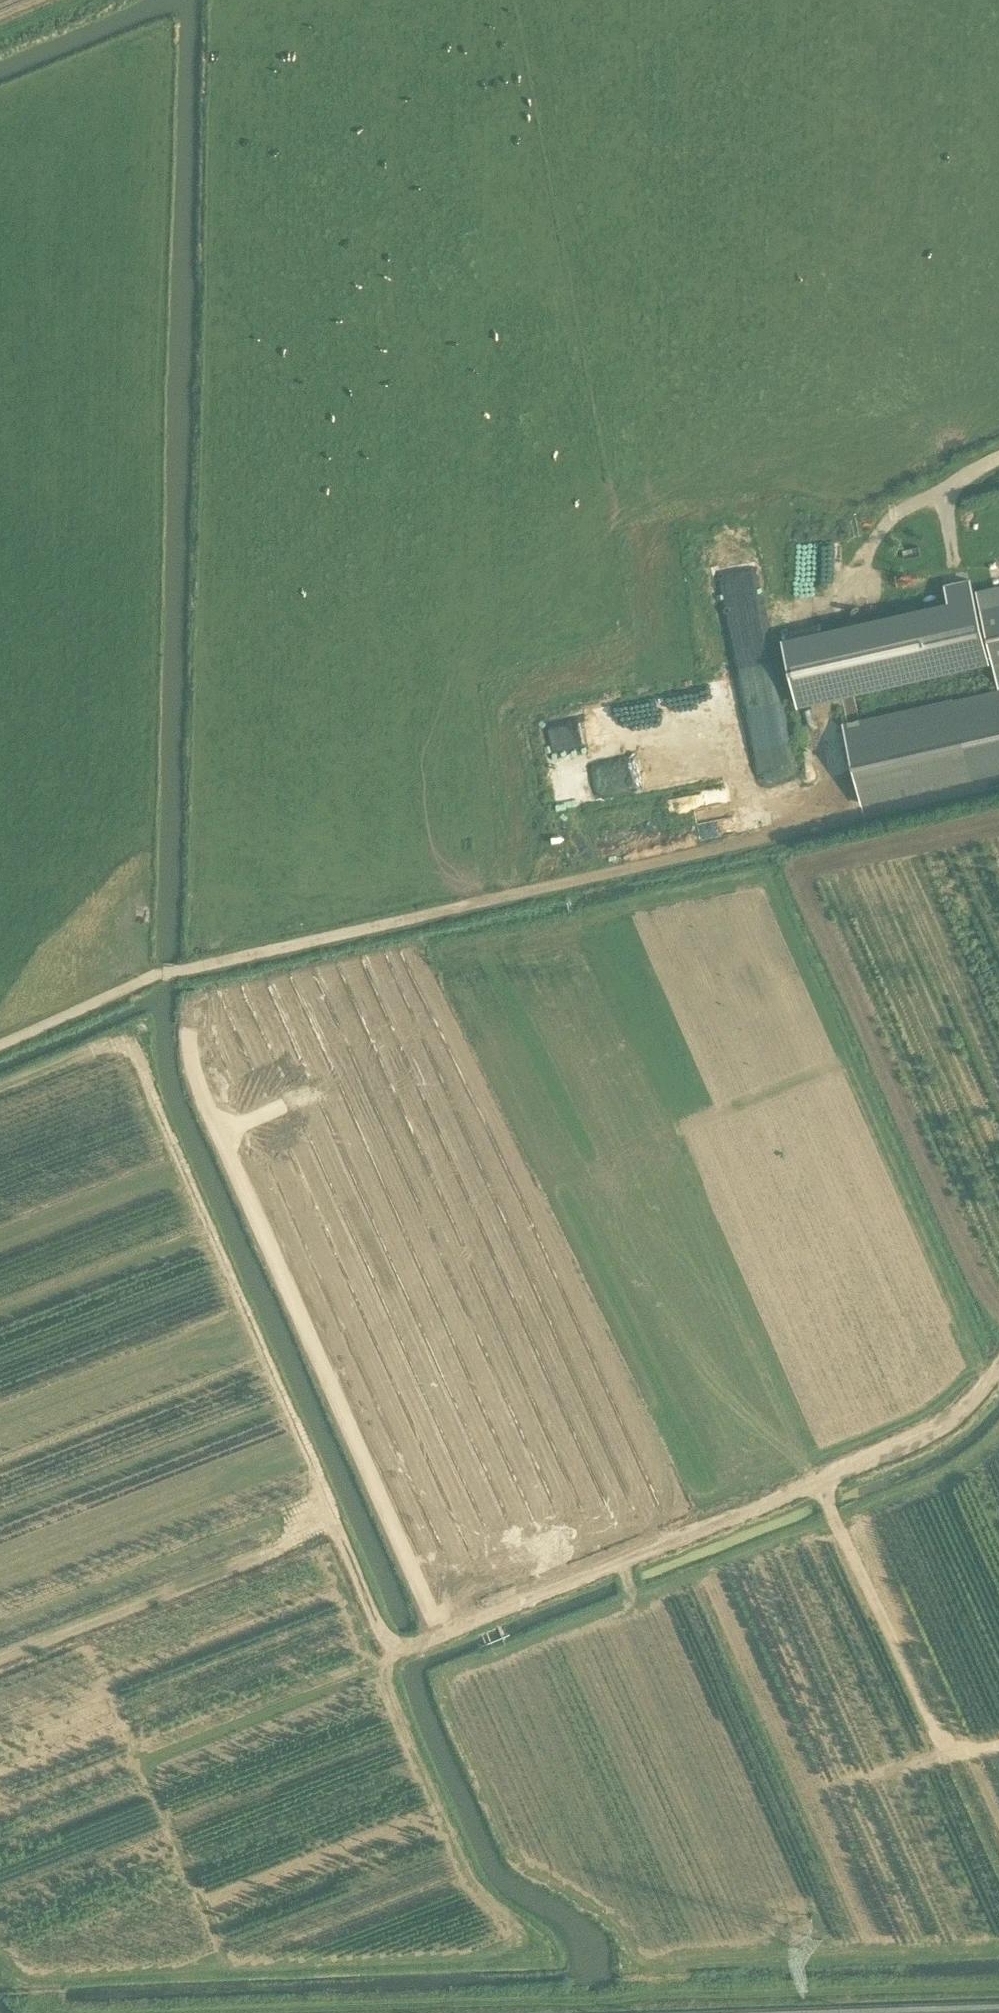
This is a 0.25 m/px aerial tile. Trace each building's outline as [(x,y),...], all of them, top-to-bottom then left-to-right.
[(988,664),(973,596),(969,578),(945,584),(949,602),(780,640),(795,707),(988,664)] [(861,804),(950,783),(998,771),(998,585),(975,590),(979,608),(997,688),(932,703),(842,723),(861,804)]
